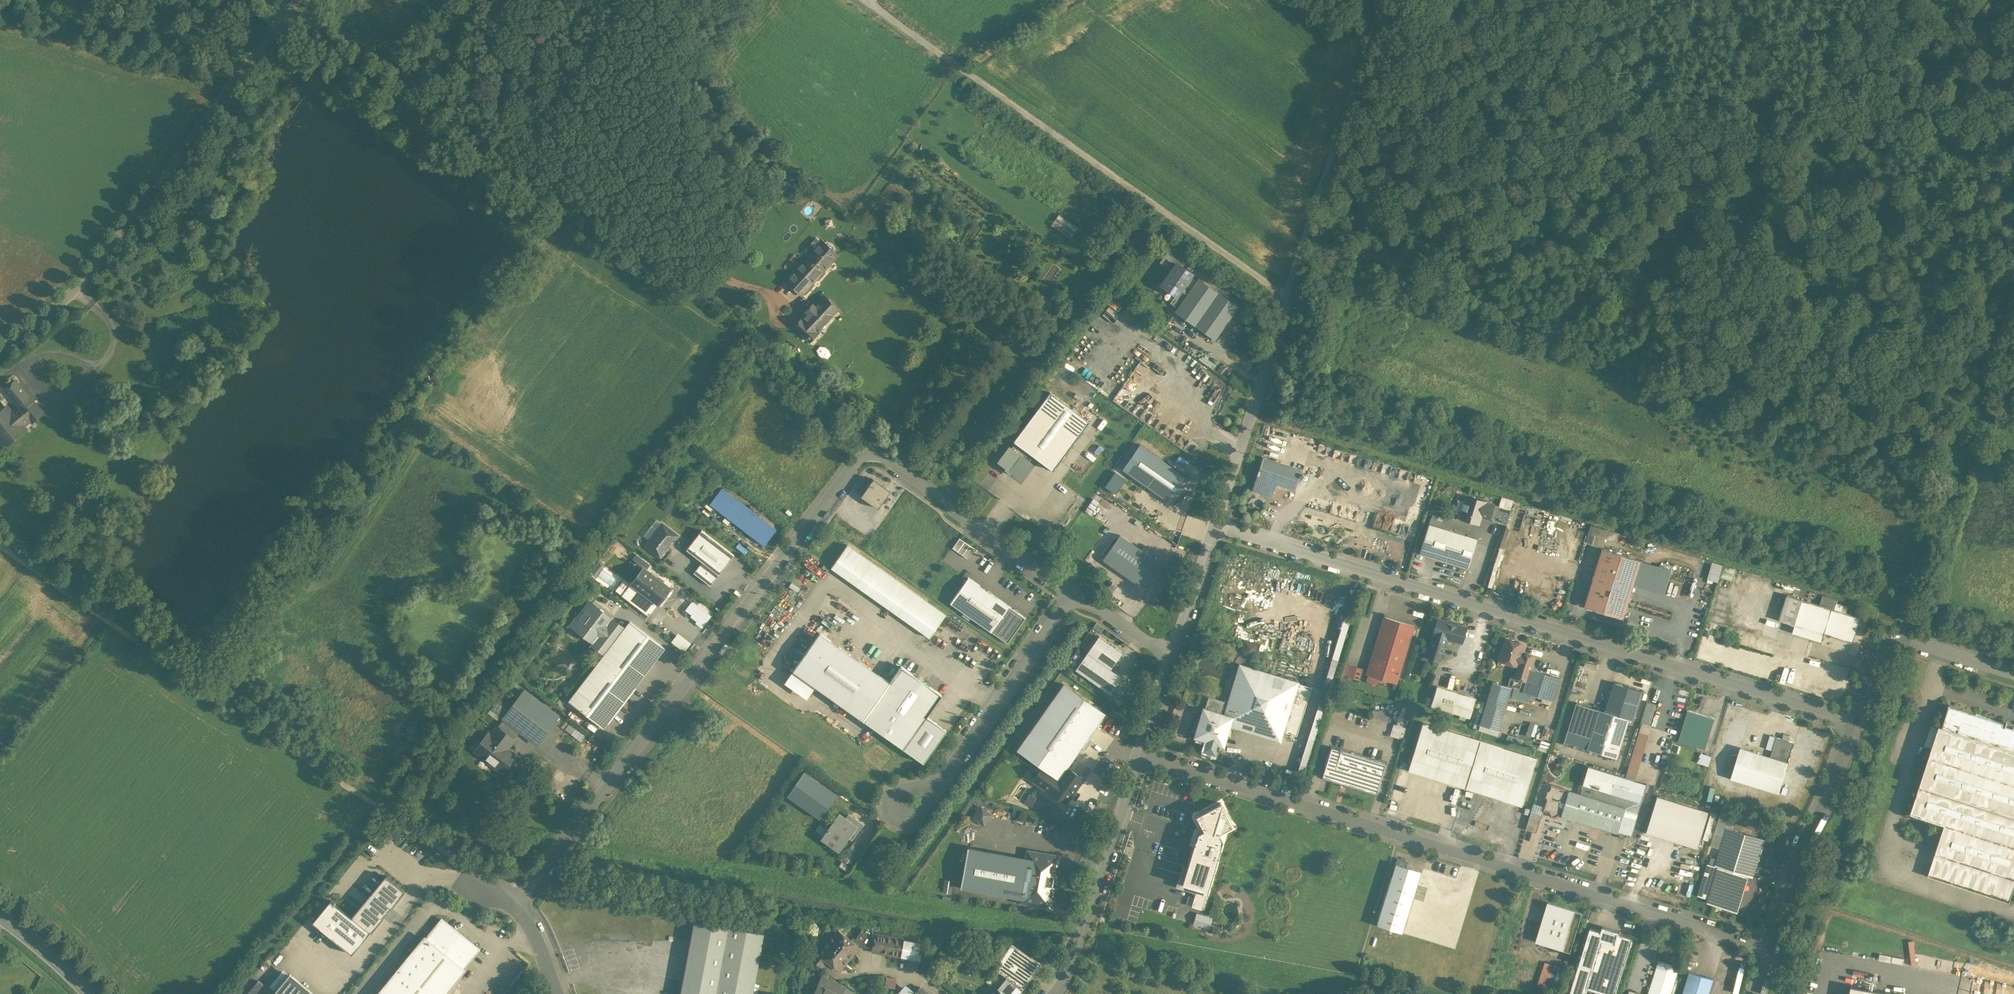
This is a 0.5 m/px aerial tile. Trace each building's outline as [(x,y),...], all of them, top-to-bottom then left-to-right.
[(1078,228),(1059,214),(1052,225),(1070,238),(1078,228)] [(821,240),(807,255),(824,270),(837,255),(821,240)] [(1185,260),(1170,249),(1163,260),(1173,268),(1177,263),(1181,265),(1185,260)] [(807,255),(786,279),(802,294),(824,270),(807,255)] [(1173,268),(1161,285),(1175,295),(1170,302),(1178,307),(1196,281),(1190,276),(1192,273),(1181,265),(1177,263),(1173,268)] [(1238,306),(1198,278),(1196,281),(1178,307),(1175,311),(1215,339),(1238,306)] [(824,296),(815,306),(812,304),(807,310),(809,313),(804,318),(803,318),(794,327),(809,341),(818,332),(817,331),(838,309),(824,296)] [(212,342),(197,359),(201,362),(203,359),(207,362),(219,347),(212,342)] [(31,399),(16,380),(5,389),(18,405),(21,407),(31,399)] [(1054,395),(1050,392),(1013,441),(1015,442),(1033,455),(1053,470),(1079,435),(1089,421),(1054,395)] [(0,415),(0,435),(2,433),(8,441),(24,428),(21,424),(29,417),(21,407),(18,405),(10,411),(8,408),(0,415)] [(1033,455),(1015,442),(1011,448),(1029,461),(1033,455)] [(1189,478),(1140,444),(1122,469),(1172,503),(1189,478)] [(1011,448),(1009,446),(998,461),(999,461),(1006,467),(1005,469),(1010,473),(1012,471),(1020,477),(1031,462),(1029,461),(1011,448)] [(1302,470),(1263,457),(1256,477),(1276,483),(1295,489),(1302,470)] [(1276,483),(1256,477),(1252,490),(1272,496),(1276,483)] [(888,491),(870,479),(858,496),(877,508),(888,491)] [(776,529),(722,488),(710,503),(764,545),(776,529)] [(1493,504),(1467,496),(1460,517),(1478,523),(1480,515),(1489,518),(1493,504)] [(1510,510),(1493,504),(1489,518),(1493,519),(1492,520),(1506,524),(1510,510)] [(662,523),(646,545),(661,556),(677,535),(662,523)] [(1477,538),(1429,523),(1420,553),(1468,568),(1477,538)] [(734,554),(702,529),(687,549),(702,561),(719,574),(734,554)] [(1619,533),(1607,529),(1604,537),(1616,540),(1619,533)] [(1161,563),(1120,535),(1103,559),(1144,588),(1161,563)] [(959,536),(952,546),(967,557),(974,547),(959,536)] [(829,567),(928,636),(945,613),(846,544),(829,567)] [(1641,560),(1603,548),(1585,606),(1624,618),(1634,583),(1641,560)] [(1671,569),(1641,560),(1634,583),(1663,592),(1671,569)] [(719,574),(702,561),(694,572),(710,585),(719,574)] [(637,562),(625,578),(631,583),(644,567),(637,562)] [(1713,562),(1707,583),(1716,586),(1723,565),(1713,562)] [(671,588),(644,567),(631,583),(658,603),(671,588)] [(1025,617),(968,577),(951,603),(1007,643),(1025,617)] [(1788,595),(1780,620),(1795,625),(1803,599),(1788,595)] [(1838,600),(1823,595),(1820,605),(1835,609),(1838,600)] [(684,609),(702,626),(711,615),(693,599),(684,609)] [(1820,605),(1803,599),(1795,625),(1815,631),(1813,638),(1822,641),(1824,634),(1853,643),(1861,617),(1835,609),(1820,605)] [(605,652),(623,629),(590,603),(572,627),(605,652)] [(1413,625),(1385,616),(1373,654),(1402,663),(1405,654),(1413,625)] [(1447,621),(1438,618),(1433,634),(1429,648),(1428,648),(1429,649),(1427,654),(1426,654),(1426,655),(1427,655),(1427,656),(1439,660),(1442,651),(1443,652),(1443,651),(1444,648),(1444,649),(1444,648),(1443,647),(1446,638),(1448,638),(1447,639),(1448,639),(1452,640),(1452,641),(1453,641),(1453,640),(1461,642),(1466,627),(1456,624),(1457,622),(1456,622),(1456,623),(1449,620),(1448,620),(1447,621)] [(605,652),(569,700),(604,727),(665,648),(630,621),(623,629),(605,652)] [(678,631),(671,640),(684,650),(691,641),(678,631)] [(790,671),(861,720),(888,683),(816,633),(790,671)] [(1122,652),(1099,636),(1087,652),(1111,669),(1122,652)] [(1526,644),(1506,638),(1500,659),(1519,665),(1515,676),(1527,680),(1531,669),(1532,669),(1536,656),(1524,652),(1526,644)] [(1245,639),(1241,652),(1254,655),(1257,642),(1245,639)] [(1111,669),(1087,652),(1075,669),(1109,693),(1122,676),(1111,669)] [(1373,654),(1367,674),(1396,683),(1402,663),(1373,654)] [(1362,668),(1345,663),(1342,674),(1359,679),(1362,668)] [(1298,682),(1240,664),(1224,714),(1232,717),(1230,725),(1280,740),(1298,682)] [(903,748),(924,718),(940,696),(900,667),(888,683),(861,720),(903,748)] [(1532,669),(1531,669),(1527,680),(1524,691),(1554,700),(1561,678),(1532,669)] [(1512,687),(1493,681),(1480,724),(1499,730),(1512,687)] [(1643,691),(1615,682),(1606,711),(1630,718),(1634,720),(1643,691)] [(1063,683),(1017,749),(1042,767),(1058,779),(1067,766),(1105,712),(1063,683)] [(1475,697),(1437,686),(1431,705),(1469,717),(1475,697)] [(558,715),(526,690),(504,718),(520,730),(536,743),(558,715)] [(498,697),(488,711),(497,717),(507,703),(498,697)] [(1577,702),(1568,731),(1591,738),(1600,709),(1577,702)] [(1949,704),(1948,706),(1949,706),(1943,726),(2013,749),(2013,726),(2013,727),(2003,724),(2004,722),(1976,713),(1949,704)] [(1224,714),(1203,708),(1200,719),(1196,718),(1195,724),(1198,725),(1195,736),(1223,745),(1230,725),(1232,717),(1224,714)] [(1618,757),(1630,718),(1606,711),(1600,709),(1591,738),(1588,748),(1618,757)] [(1715,718),(1688,710),(1679,740),(1706,748),(1715,718)] [(520,730),(504,718),(498,727),(512,737),(512,738),(514,739),(520,730)] [(945,731),(924,718),(903,748),(923,763),(945,731)] [(581,740),(585,734),(569,722),(565,728),(581,740)] [(1480,740),(1423,722),(1408,770),(1465,787),(1480,740)] [(1636,780),(1652,727),(1641,723),(1625,776),(1636,780)] [(1405,728),(1394,724),(1390,735),(1402,739),(1405,728)] [(1939,725),(1911,813),(1945,824),(1928,875),(2009,902),(2013,888),(2013,749),(1943,726),(1939,725)] [(1550,728),(1545,726),(1542,737),(1546,739),(1547,738),(1550,728)] [(512,737),(498,727),(491,736),(507,748),(514,739),(512,738),(512,737)] [(1556,729),(1550,728),(1547,738),(1552,740),(1556,729)] [(1565,741),(1588,748),(1591,738),(1568,731),(1565,741)] [(1522,743),(1524,737),(1508,734),(1507,740),(1522,743)] [(491,736),(489,735),(481,745),(484,747),(480,753),(499,769),(506,760),(509,762),(515,754),(507,748),(491,736)] [(1794,742),(1777,737),(1771,757),(1788,762),(1794,742)] [(1538,757),(1480,740),(1465,787),(1523,805),(1538,757)] [(1385,763),(1331,746),(1322,776),(1376,793),(1385,763)] [(1771,757),(1741,747),(1731,778),(1779,793),(1788,762),(1771,757)] [(1709,764),(1712,755),(1701,752),(1698,760),(1709,764)] [(1617,774),(1589,765),(1583,785),(1612,793),(1617,774)] [(1067,766),(1058,779),(1042,767),(1033,779),(1066,802),(1083,778),(1067,766)] [(820,818),(837,794),(804,771),(787,795),(820,818)] [(1403,799),(1407,775),(1398,774),(1393,797),(1403,799)] [(1625,776),(1617,774),(1612,793),(1629,799),(1641,802),(1647,784),(1636,780),(1625,776)] [(1570,790),(1552,784),(1551,789),(1548,790),(1546,796),(1548,799),(1545,806),(1544,809),(1550,811),(1552,815),(1556,816),(1560,814),(1562,815),(1570,790)] [(1612,793),(1583,785),(1581,793),(1570,790),(1562,815),(1573,818),(1573,819),(1619,833),(1629,799),(1612,793)] [(1025,801),(1031,805),(1036,796),(1030,792),(1025,801)] [(1710,812),(1658,796),(1647,832),(1698,848),(1710,812)] [(1619,833),(1620,836),(1624,837),(1628,835),(1631,836),(1641,802),(1629,799),(1619,833)] [(1220,802),(1196,815),(1203,829),(1198,832),(1196,839),(1220,846),(1222,839),(1219,834),(1233,826),(1220,802)] [(1543,815),(1544,809),(1545,806),(1534,803),(1531,812),(1543,815)] [(983,825),(993,814),(981,804),(972,815),(983,825)] [(1543,815),(1531,812),(1526,829),(1537,833),(1543,815)] [(841,814),(839,813),(838,815),(830,827),(822,838),(824,839),(837,848),(838,849),(840,848),(839,848),(848,835),(852,838),(862,824),(849,815),(846,818),(841,814)] [(821,821),(813,831),(819,835),(826,825),(821,821)] [(1765,839),(1727,827),(1715,866),(1746,875),(1753,877),(1765,839)] [(380,839),(375,836),(366,847),(371,851),(380,839)] [(854,839),(846,851),(853,856),(862,843),(854,839)] [(1196,839),(1195,839),(1182,883),(1197,887),(1191,905),(1202,908),(1220,846),(1196,839)] [(1021,898),(1028,858),(967,847),(961,887),(1021,898)] [(1059,857),(1029,852),(1028,858),(1021,898),(1020,900),(1049,905),(1059,857)] [(1408,861),(1398,858),(1396,863),(1406,866),(1408,861)] [(390,863),(338,927),(360,945),(413,881),(390,863)] [(1396,863),(1377,924),(1401,932),(1420,870),(1406,866),(1396,863)] [(1746,875),(1715,866),(1708,863),(1698,895),(1711,899),(1710,900),(1736,908),(1746,875)] [(943,891),(951,892),(952,879),(944,878),(943,891)] [(1583,912),(1548,902),(1536,941),(1571,952),(1583,912)] [(1212,917),(1200,914),(1197,923),(1209,927),(1212,917)] [(479,949),(442,919),(426,938),(463,968),(479,949)] [(695,920),(681,993),(752,993),(764,933),(695,920)] [(849,938),(859,946),(872,946),(875,933),(874,928),(864,926),(857,937),(849,938)] [(838,928),(817,952),(818,953),(828,962),(838,970),(859,946),(849,938),(838,928)] [(900,955),(904,938),(875,933),(872,946),(872,950),(900,955)] [(1610,941),(1601,939),(1592,968),(1621,976),(1633,938),(1618,934),(1617,939),(1611,937),(1610,941)] [(378,993),(444,993),(464,970),(465,969),(463,968),(426,938),(425,937),(378,993)] [(923,942),(904,938),(900,955),(920,959),(923,942)] [(1041,964),(1012,943),(994,968),(1011,979),(1023,988),(1041,964)] [(828,962),(818,953),(812,959),(823,968),(828,962)] [(1545,961),(1539,981),(1554,986),(1560,965),(1545,961)] [(1579,964),(1570,993),(1616,993),(1621,976),(1592,968),(1579,964)] [(281,967),(270,985),(276,988),(287,970),(281,967)] [(1649,993),(1670,993),(1677,973),(1657,967),(1649,993)] [(1690,971),(1683,993),(1709,993),(1714,978),(1690,971)] [(273,993),(315,993),(290,973),(273,993)] [(822,976),(815,993),(817,993),(841,993),(845,986),(822,976)] [(896,978),(886,976),(885,986),(895,987),(896,978)] [(1000,991),(1004,993),(1018,993),(1023,988),(1011,979),(1000,991)] [(247,993),(257,993),(265,985),(259,980),(247,993)] [(1851,986),(1850,993),(1897,993),(1851,986)]
